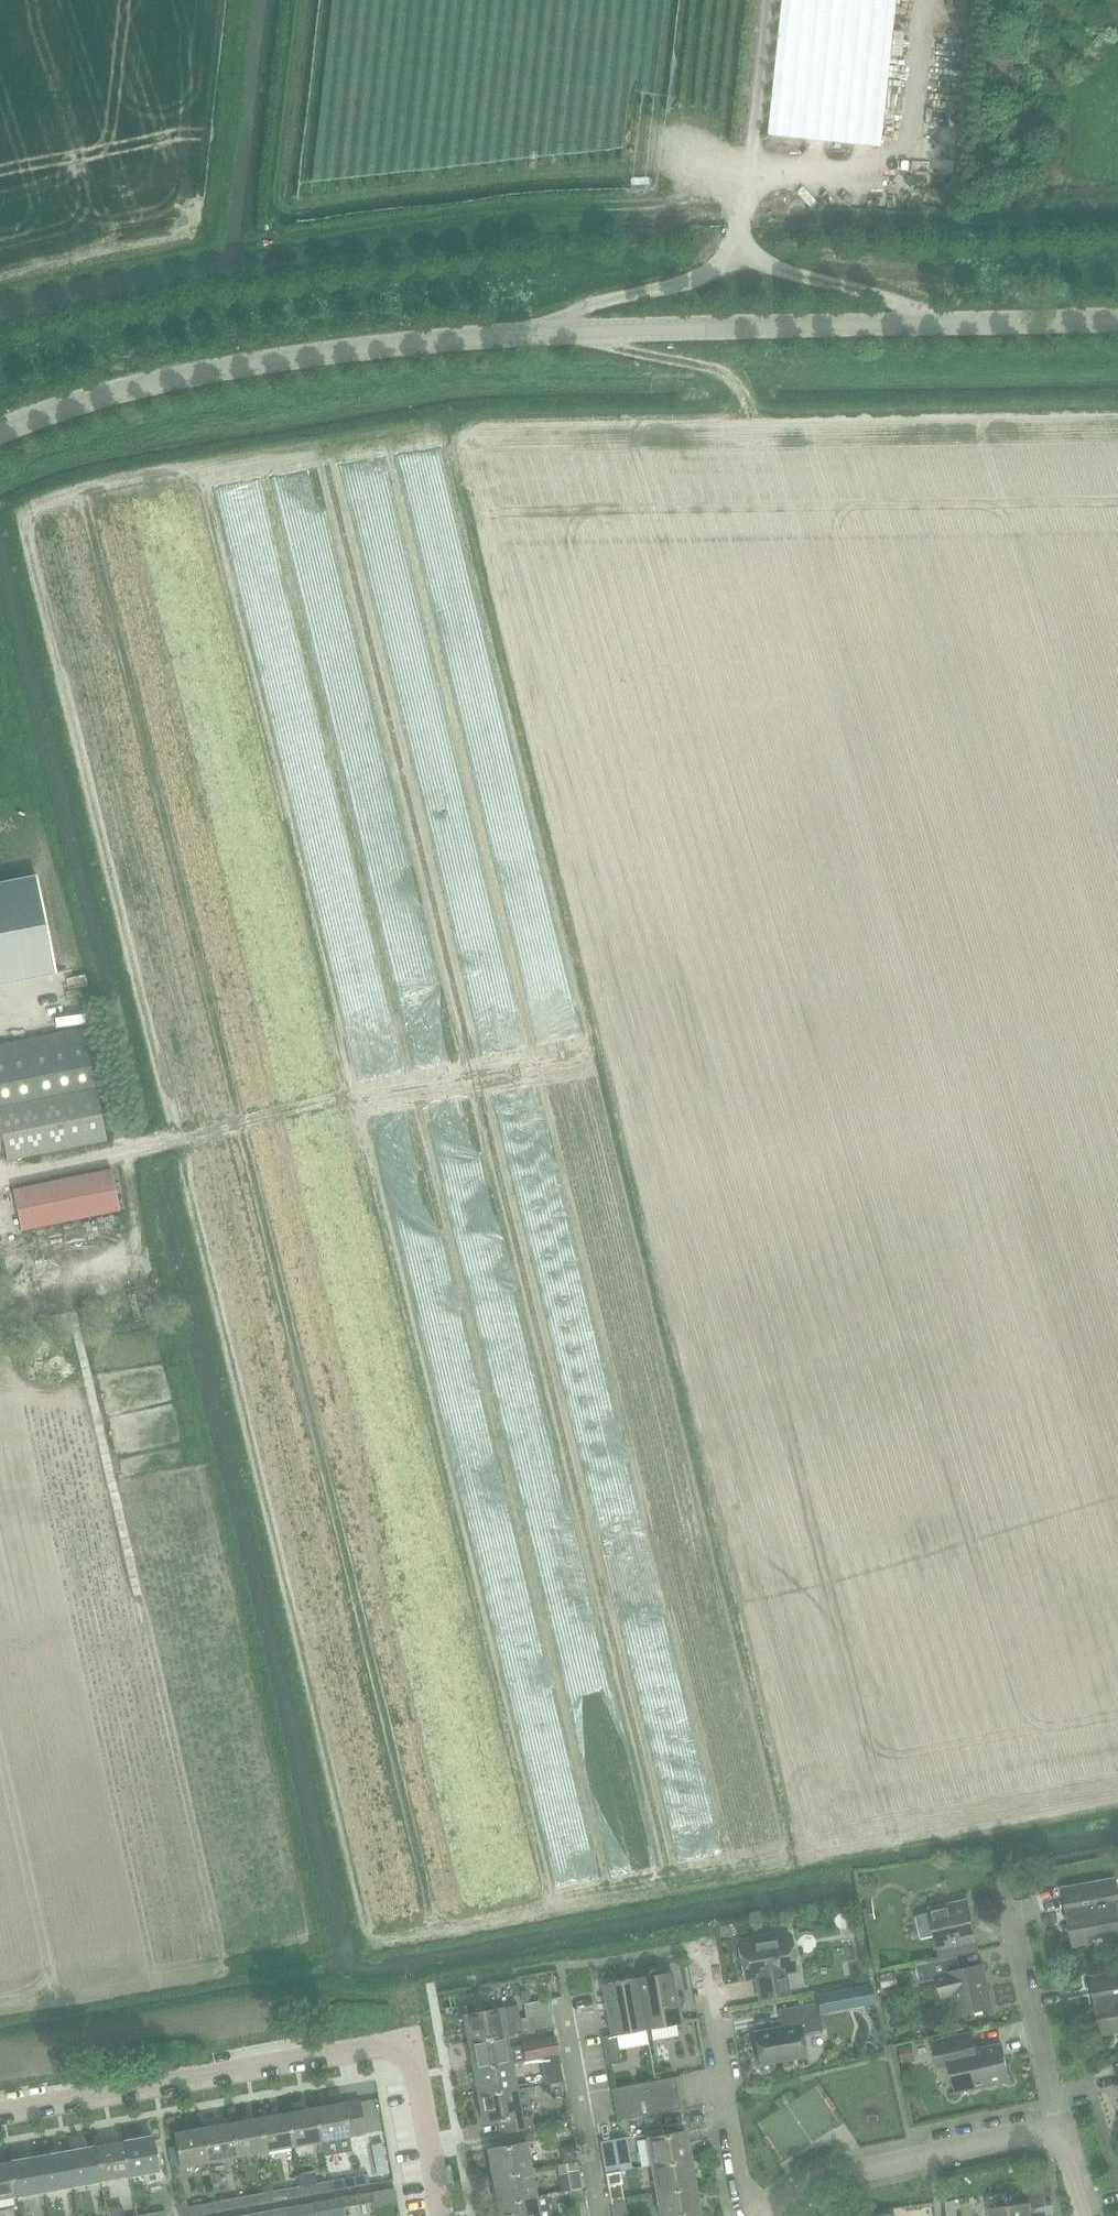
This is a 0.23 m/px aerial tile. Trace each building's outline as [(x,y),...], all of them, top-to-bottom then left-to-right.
[(880,147),(895,0),(781,0),(767,136),(853,144),(880,147)] [(0,890),(0,980),(56,970),(39,883),(0,890)] [(0,1045),(0,1122),(8,1160),(107,1140),(84,1028),(0,1045)] [(112,1169),(14,1189),(22,1231),(121,1211),(112,1169)] [(1117,1933),(1117,1895),(1116,1883),(1065,1893),(1075,1942),(1117,1933)] [(873,1900),(864,1902),(867,1920),(876,1918),(873,1900)] [(922,1940),(935,1937),(941,1960),(981,1951),(970,1903),(930,1912),(930,1913),(917,1916),(922,1940)] [(760,1999),(792,1993),(788,1973),(799,1971),(792,1934),(739,1944),(746,1980),(756,1978),(760,1999)] [(942,1997),(953,1995),(957,2016),(994,2007),(984,1964),(961,1970),(958,1957),(918,1966),(921,1980),(937,1976),(942,1997)] [(866,1966),(851,1968),(854,1983),(869,1981),(866,1966)] [(638,1978),(647,2028),(682,2022),(681,2014),(686,1998),(677,1995),(673,1972),(661,1974),(661,1973),(661,1972),(660,1971),(659,1970),(657,1970),(656,1969),(655,1969),(653,1970),(652,1970),(651,1972),(650,1974),(650,1975),(650,1976),(638,1978)] [(896,1970),(881,1973),(881,1975),(884,1987),(885,1989),(899,1985),(896,1970)] [(1117,2027),(1117,1977),(1093,1981),(1102,2030),(1117,2027)] [(613,2035),(603,2036),(608,2065),(622,2062),(617,2034),(647,2028),(638,1978),(603,1985),(613,2035)] [(783,2026),(755,2032),(761,2064),(808,2056),(804,2033),(824,2030),(822,2019),(820,2012),(876,2002),(872,1983),(817,1993),(819,2002),(780,2009),(783,2026)] [(504,2007),(464,2014),(469,2041),(509,2034),(522,2032),(554,2027),(551,2013),(550,2005),(526,2009),(528,2017),(520,2018),(518,2005),(504,2007)] [(977,2049),(973,2032),(934,2041),(939,2067),(951,2064),(958,2093),(1011,2081),(1003,2043),(977,2049)] [(469,2041),(474,2068),(514,2061),(559,2053),(555,2036),(522,2042),(523,2046),(511,2048),(509,2034),(469,2041)] [(913,2045),(900,2048),(903,2062),(916,2060),(913,2045)] [(474,2068),(479,2095),(519,2088),(514,2061),(474,2068)] [(656,2080),(644,2082),(646,2098),(649,2114),(657,2112),(661,2112),(662,2112),(674,2109),(682,2108),(676,2078),(676,2077),(656,2080)] [(613,2088),(615,2104),(646,2098),(644,2082),(613,2088)] [(500,2120),(502,2132),(534,2126),(531,2113),(527,2088),(519,2089),(519,2088),(479,2095),(484,2123),(500,2120)] [(615,2104),(618,2119),(644,2115),(649,2114),(646,2098),(615,2104)] [(316,2107),(322,2140),(351,2135),(366,2133),(360,2099),(316,2107)] [(288,2112),(294,2145),(322,2140),(316,2107),(288,2112)] [(261,2117),(267,2150),(294,2145),(288,2112),(261,2117)] [(649,2114),(644,2115),(647,2127),(659,2125),(657,2112),(649,2114)] [(231,2122),(237,2155),(267,2150),(261,2117),(231,2122)] [(203,2127),(209,2160),(237,2155),(231,2122),(203,2127)] [(488,2148),(493,2175),(533,2168),(529,2142),(536,2140),(534,2126),(502,2132),(504,2145),(488,2148)] [(181,2165),(209,2160),(203,2127),(175,2132),(181,2165)] [(653,2165),(691,2158),(686,2130),(678,2131),(665,2134),(648,2137),(653,2165)] [(124,2142),(130,2176),(159,2171),(153,2137),(124,2142)] [(601,2141),(606,2173),(620,2170),(614,2139),(601,2141)] [(96,2147),(102,2181),(130,2176),(124,2142),(96,2147)] [(575,2145),(560,2147),(563,2162),(577,2160),(575,2145)] [(68,2151),(74,2185),(102,2181),(96,2147),(68,2151)] [(41,2156),(47,2190),(74,2185),(68,2151),(41,2156)] [(14,2161),(20,2195),(47,2190),(41,2156),(14,2161)] [(653,2165),(657,2191),(695,2184),(691,2158),(653,2165)] [(20,2195),(14,2161),(0,2163),(0,2199),(20,2195)] [(567,2163),(572,2189),(583,2187),(578,2161),(567,2163)] [(493,2175),(498,2201),(538,2194),(533,2168),(493,2175)] [(302,2185),(301,2185),(303,2195),(331,2190),(330,2180),(318,2182),(316,2170),(300,2173),(302,2185)] [(330,2180),(331,2190),(360,2185),(369,2183),(367,2173),(358,2175),(330,2180)] [(271,2182),(275,2200),(303,2195),(301,2185),(282,2189),(281,2180),(271,2182)] [(273,2191),(245,2196),(246,2205),(275,2200),(271,2182),(273,2191)] [(992,2215),(1033,2215),(1032,2208),(1047,2206),(1044,2183),(1028,2185),(1029,2194),(1014,2196),(1015,2205),(991,2208),(992,2215)] [(609,2186),(611,2199),(625,2197),(622,2184),(609,2186)] [(695,2184),(657,2191),(662,2215),(679,2215),(700,2212),(695,2184)] [(395,2187),(343,2197),(344,2206),(374,2201),(375,2206),(398,2202),(395,2187)] [(574,2215),(576,2215),(588,2214),(583,2187),(572,2189),(569,2190),(574,2215)] [(548,2194),(538,2195),(538,2194),(498,2201),(501,2215),(552,2215),(548,2194)] [(216,2201),(218,2210),(246,2205),(245,2196),(216,2201)] [(315,2202),(316,2211),(344,2206),(343,2197),(315,2202)] [(614,2215),(628,2215),(625,2197),(611,2199),(614,2215)] [(179,2202),(181,2215),(189,2215),(192,2215),(190,2206),(187,2206),(186,2201),(179,2202)] [(216,2201),(190,2206),(192,2215),(218,2210),(216,2201)] [(288,2215),(290,2215),(316,2211),(315,2202),(286,2207),(288,2215)] [(261,2215),(288,2215),(286,2207),(260,2212),(261,2215)]
